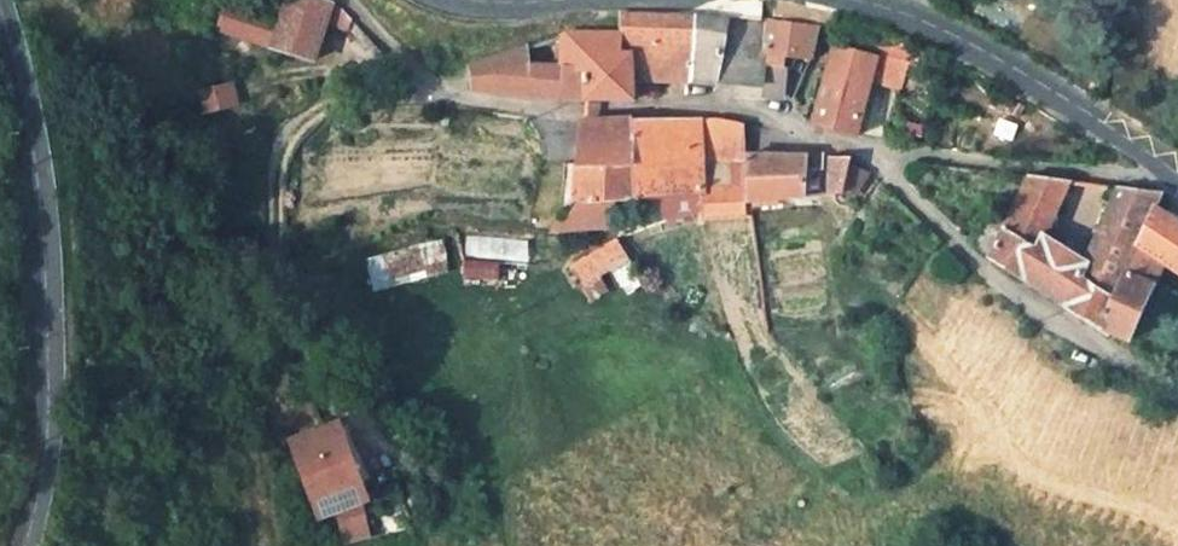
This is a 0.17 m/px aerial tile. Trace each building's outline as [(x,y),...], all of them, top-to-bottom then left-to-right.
[(216,36),(312,62),(326,32),(347,36),(352,24),(340,11),(301,0),(287,0),(277,27),(224,11),(216,36)] [(637,87),(693,88),(694,12),(618,13),(615,29),(572,33),(475,65),(475,98),(554,106),(634,109),(637,87)] [(766,16),(694,12),(693,88),(736,88),(737,102),(765,104),(764,100),(765,56),(766,16)] [(818,24),(766,16),(765,56),(764,100),(785,99),(785,70),(784,70),(785,58),(811,61),(818,24)] [(817,133),(856,141),(874,62),(837,51),(817,133)] [(196,99),(203,118),(230,107),(225,90),(196,99)] [(1017,122),(997,116),(994,128),(1013,134),(1017,122)] [(585,131),(580,174),(635,172),(638,127),(585,131)] [(745,131),(638,127),(635,172),(632,201),(707,194),(703,215),(749,217),(748,201),(746,160),(745,131)] [(816,196),(830,198),(834,156),(820,155),(816,196)] [(813,163),(746,160),(748,201),(809,199),(813,163)] [(857,165),(838,164),(837,198),(849,200),(857,165)] [(635,172),(580,174),(577,206),(581,209),(565,236),(617,227),(619,204),(632,201),(635,172)] [(975,253),(1046,298),(1068,251),(1045,240),(1065,199),(1071,200),(1078,187),(1028,181),(1006,228),(991,222),(975,253)] [(1068,251),(1046,298),(1128,347),(1168,268),(1177,272),(1177,219),(1157,207),(1161,197),(1119,192),(1087,259),(1068,251)] [(528,245),(469,240),(467,260),(527,266),(528,245)] [(632,262),(619,241),(575,264),(587,285),(617,269),(632,262)] [(442,246),(368,264),(377,294),(449,276),(442,246)] [(646,286),(632,262),(617,269),(632,293),(646,286)] [(363,544),(355,507),(365,504),(355,465),(357,464),(343,429),(315,437),(332,482),(340,545),(356,545),(363,544)] [(384,539),(410,533),(400,495),(375,501),(384,539)]
